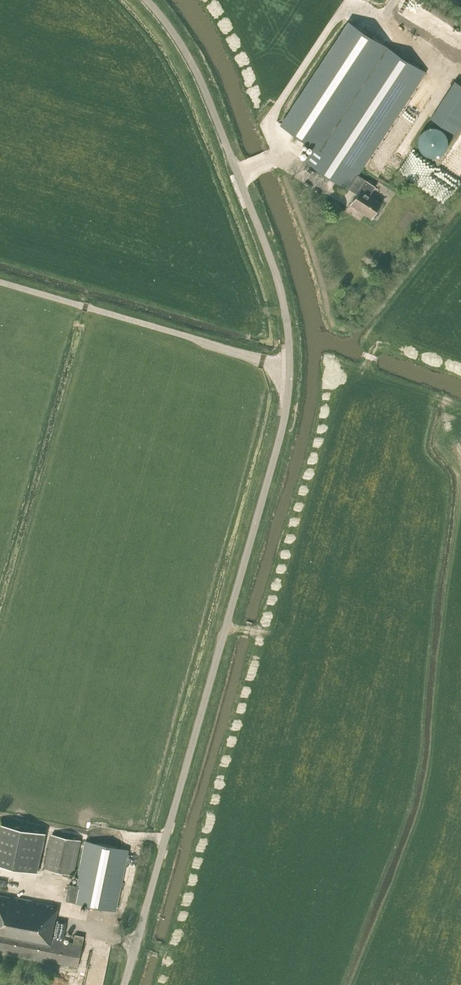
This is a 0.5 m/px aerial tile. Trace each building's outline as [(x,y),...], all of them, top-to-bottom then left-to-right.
[(358,174),(426,71),(350,21),(282,124),(315,146),(306,161),(348,189),(349,187),(358,193),(353,201),(359,204),(359,203),(367,209),(365,212),(373,217),(382,203),(375,199),(376,197),(361,187),(366,179),(358,174)] [(460,127),(460,84),(455,81),(431,118),(456,134),(460,127)] [(444,151),(446,150),(447,148),(447,147),(448,145),(448,143),(448,142),(448,140),(448,139),(448,138),(448,137),(447,135),(446,133),(445,132),(444,131),(443,130),(442,129),(441,128),(440,128),(439,127),(437,127),(435,126),(433,126),(432,126),(430,127),(429,127),(428,127),(427,128),(425,129),(424,129),(423,130),(422,131),(422,132),(421,132),(421,133),(420,135),(419,137),(419,138),(418,140),(418,141),(418,142),(418,143),(418,144),(419,145),(419,147),(420,149),(421,150),(421,151),(423,152),(423,153),(424,154),(425,154),(427,155),(428,156),(429,156),(430,156),(432,156),(433,157),(435,156),(437,156),(438,156),(440,155),(441,154),(443,153),(444,152),(444,151)] [(0,824),(0,864),(37,872),(45,832),(0,824)] [(52,834),(45,869),(74,874),(81,839),(52,834)] [(70,883),(66,900),(115,910),(127,849),(86,841),(77,885),(70,883)] [(74,943),(52,938),(58,906),(0,895),(0,951),(79,967),(85,936),(76,934),(74,943)]
